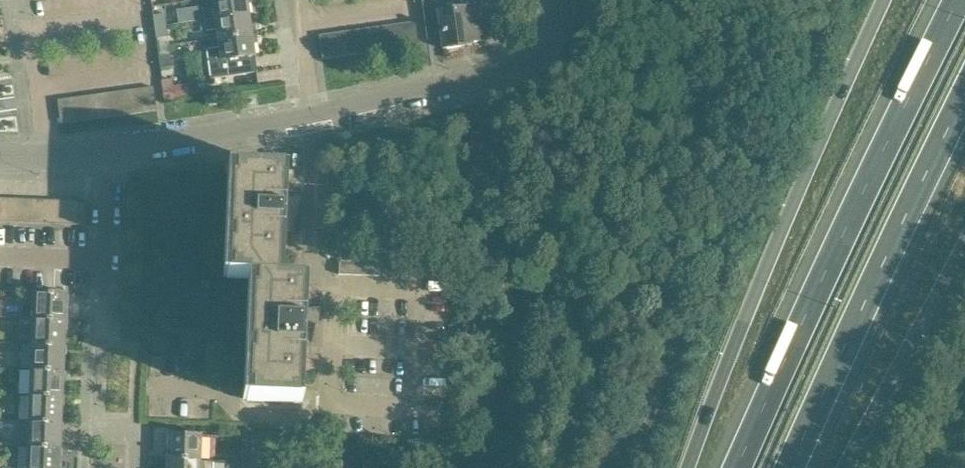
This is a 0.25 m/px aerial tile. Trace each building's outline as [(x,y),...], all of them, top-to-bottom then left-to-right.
[(253,0),(213,0),(214,8),(202,10),(203,21),(249,15),(248,4),(253,3),(253,0)] [(482,0),(475,0),(462,2),(463,7),(439,10),(438,0),(422,0),(427,39),(441,37),(443,50),(472,46),(471,43),(487,41),(482,0)] [(165,15),(153,17),(155,28),(167,26),(165,15)] [(251,26),(249,15),(203,21),(205,32),(217,30),(218,40),(257,34),(256,25),(251,26)] [(418,46),(415,23),(403,24),(406,48),(418,46)] [(406,48),(403,24),(391,26),(394,50),(406,48)] [(168,38),(167,26),(155,28),(156,39),(168,38)] [(394,50),(391,26),(379,28),(382,51),(394,50)] [(382,51),(379,28),(367,29),(371,53),(382,51)] [(371,53),(367,29),(355,31),(359,55),(371,53)] [(359,55),(355,31),(343,32),(347,56),(359,55)] [(347,56),(343,32),(332,34),(335,58),(347,56)] [(259,43),(257,34),(218,40),(220,49),(207,51),(209,62),(253,56),(255,56),(254,44),(259,43)] [(335,58),(332,34),(320,36),(323,60),(335,58)] [(171,56),(159,57),(161,69),(173,68),(171,56)] [(255,71),(253,56),(209,62),(211,79),(257,73),(257,70),(255,71)] [(173,78),(162,80),(165,100),(175,99),(175,97),(189,95),(188,83),(174,86),(173,78)] [(156,111),(153,87),(141,89),(144,113),(156,111)] [(144,113),(141,89),(129,91),(132,114),(144,113)] [(132,114),(129,91),(117,92),(120,116),(132,114)] [(120,116),(117,92),(105,94),(108,118),(120,116)] [(108,118),(105,94),(93,96),(97,119),(108,118)] [(97,119),(93,96),(81,97),(85,121),(97,119)] [(85,121),(81,97),(69,99),(73,123),(85,121)] [(216,97),(204,97),(205,105),(217,104),(216,97)] [(73,123),(69,99),(57,101),(61,124),(73,123)] [(282,200),(283,171),(232,169),(227,278),(252,279),(278,280),(280,231),(291,232),(292,233),(295,216),(295,213),(293,210),(292,207),(290,203),(290,200),(290,199),(282,200)] [(12,223),(13,199),(1,198),(0,222),(12,223)] [(37,224),(38,200),(25,199),(24,223),(37,224)] [(49,224),(50,200),(38,200),(37,224),(49,224)] [(61,225),(62,201),(50,200),(49,224),(61,225)] [(73,225),(74,201),(62,201),(61,225),(73,225)] [(86,202),(84,202),(74,201),(73,225),(85,226),(86,202)] [(363,263),(340,262),(340,275),(363,276),(363,263)] [(380,263),(364,263),(364,276),(379,277),(380,263)] [(303,281),(278,280),(252,279),(247,401),(298,403),(301,341),(312,342),(313,343),(316,325),(315,325),(316,324),(316,323),(314,321),(312,318),(311,313),(310,310),(302,310),(303,281)] [(66,321),(67,295),(33,294),(32,320),(66,321)] [(65,347),(66,321),(32,320),(31,346),(65,347)] [(64,372),(65,347),(31,346),(30,371),(64,372)] [(63,398),(64,372),(30,371),(29,397),(63,398)] [(62,424),(63,398),(29,397),(28,422),(62,424)] [(61,449),(62,424),(28,422),(28,448),(61,449)] [(201,462),(202,436),(168,434),(167,460),(201,462)] [(243,437),(243,457),(251,457),(252,438),(243,437)] [(61,449),(28,448),(27,467),(60,467),(61,449)]
